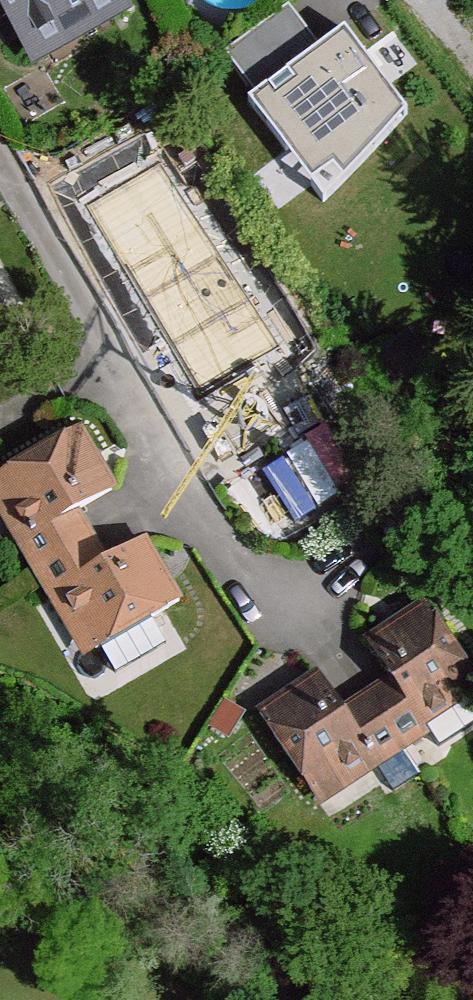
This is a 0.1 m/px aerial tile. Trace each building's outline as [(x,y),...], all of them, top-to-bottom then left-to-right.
[(29,50),(80,22),(70,6),(81,0),(1,0),(29,50)] [(248,71),(322,30),(305,0),(302,0),(231,40),(248,71)] [(364,135),(266,74),(237,122),(267,141),(335,182),(364,135)] [(119,259),(107,265),(126,296),(163,276),(200,256),(207,252),(160,169),(91,208),(119,259)] [(218,287),(200,256),(163,276),(182,308),(218,287)] [(11,334),(0,313),(0,340),(11,334)] [(210,392),(178,411),(214,465),(246,447),(210,392)] [(82,430),(0,478),(0,482),(32,538),(77,512),(115,488),(82,430)] [(77,512),(32,538),(20,545),(35,571),(92,538),(77,512)] [(108,564),(92,538),(35,571),(51,598),(63,591),(108,564)] [(146,542),(108,564),(63,591),(98,650),(102,648),(153,618),(181,601),(146,542)] [(394,679),(423,724),(472,690),(472,673),(429,604),(369,641),(394,679)] [(168,643),(153,618),(102,648),(117,673),(168,643)] [(319,674),(263,712),(316,794),(372,758),(345,712),(319,674)] [(394,679),(370,695),(405,749),(430,734),(423,724),(394,679)] [(370,695),(345,712),(372,758),(378,766),(405,749),(370,695)]
